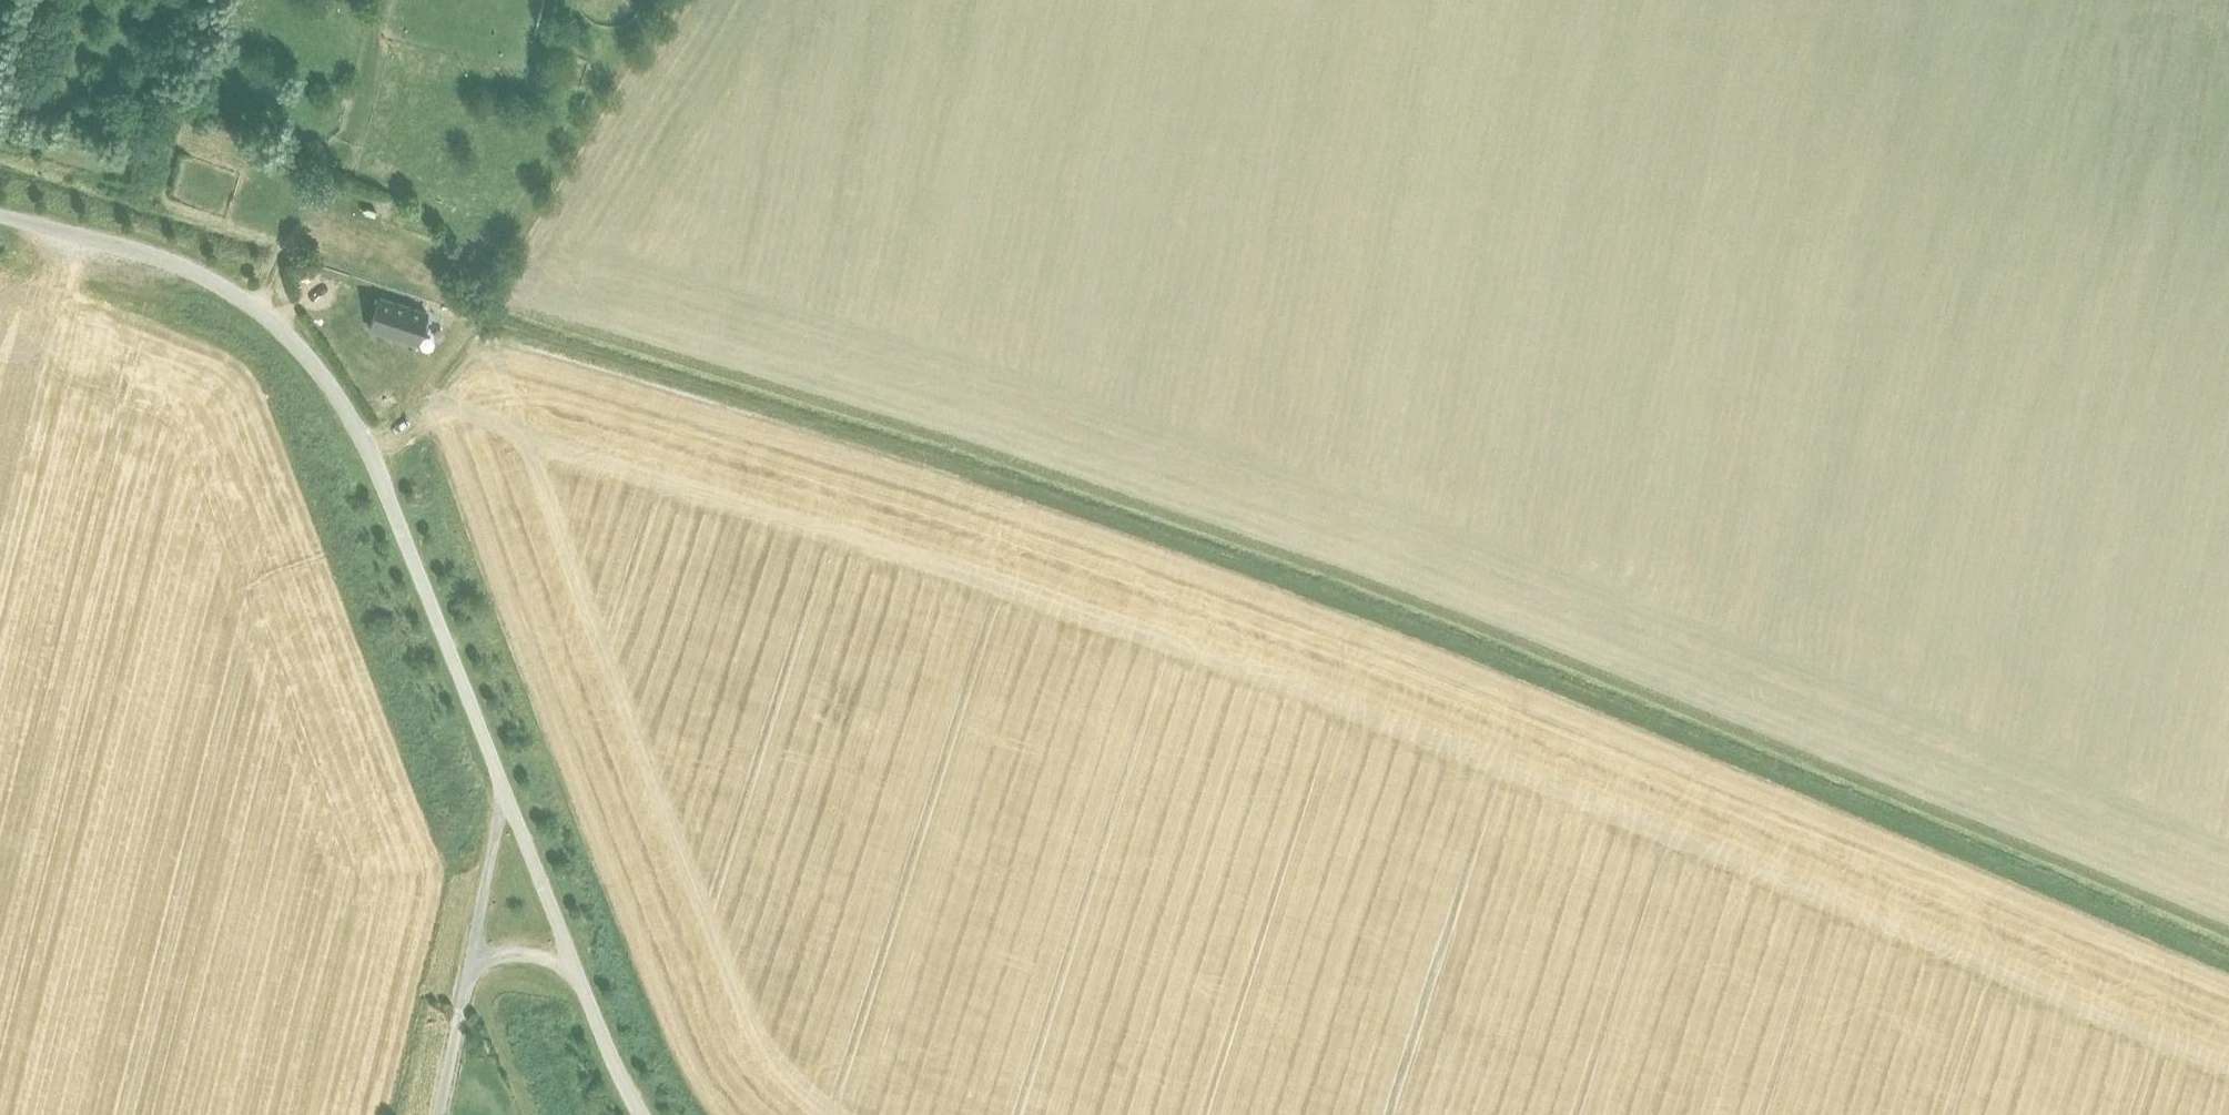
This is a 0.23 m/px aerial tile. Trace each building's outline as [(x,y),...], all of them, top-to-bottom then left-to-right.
[(378,297),(369,328),(417,343),(426,312),(378,297)]
